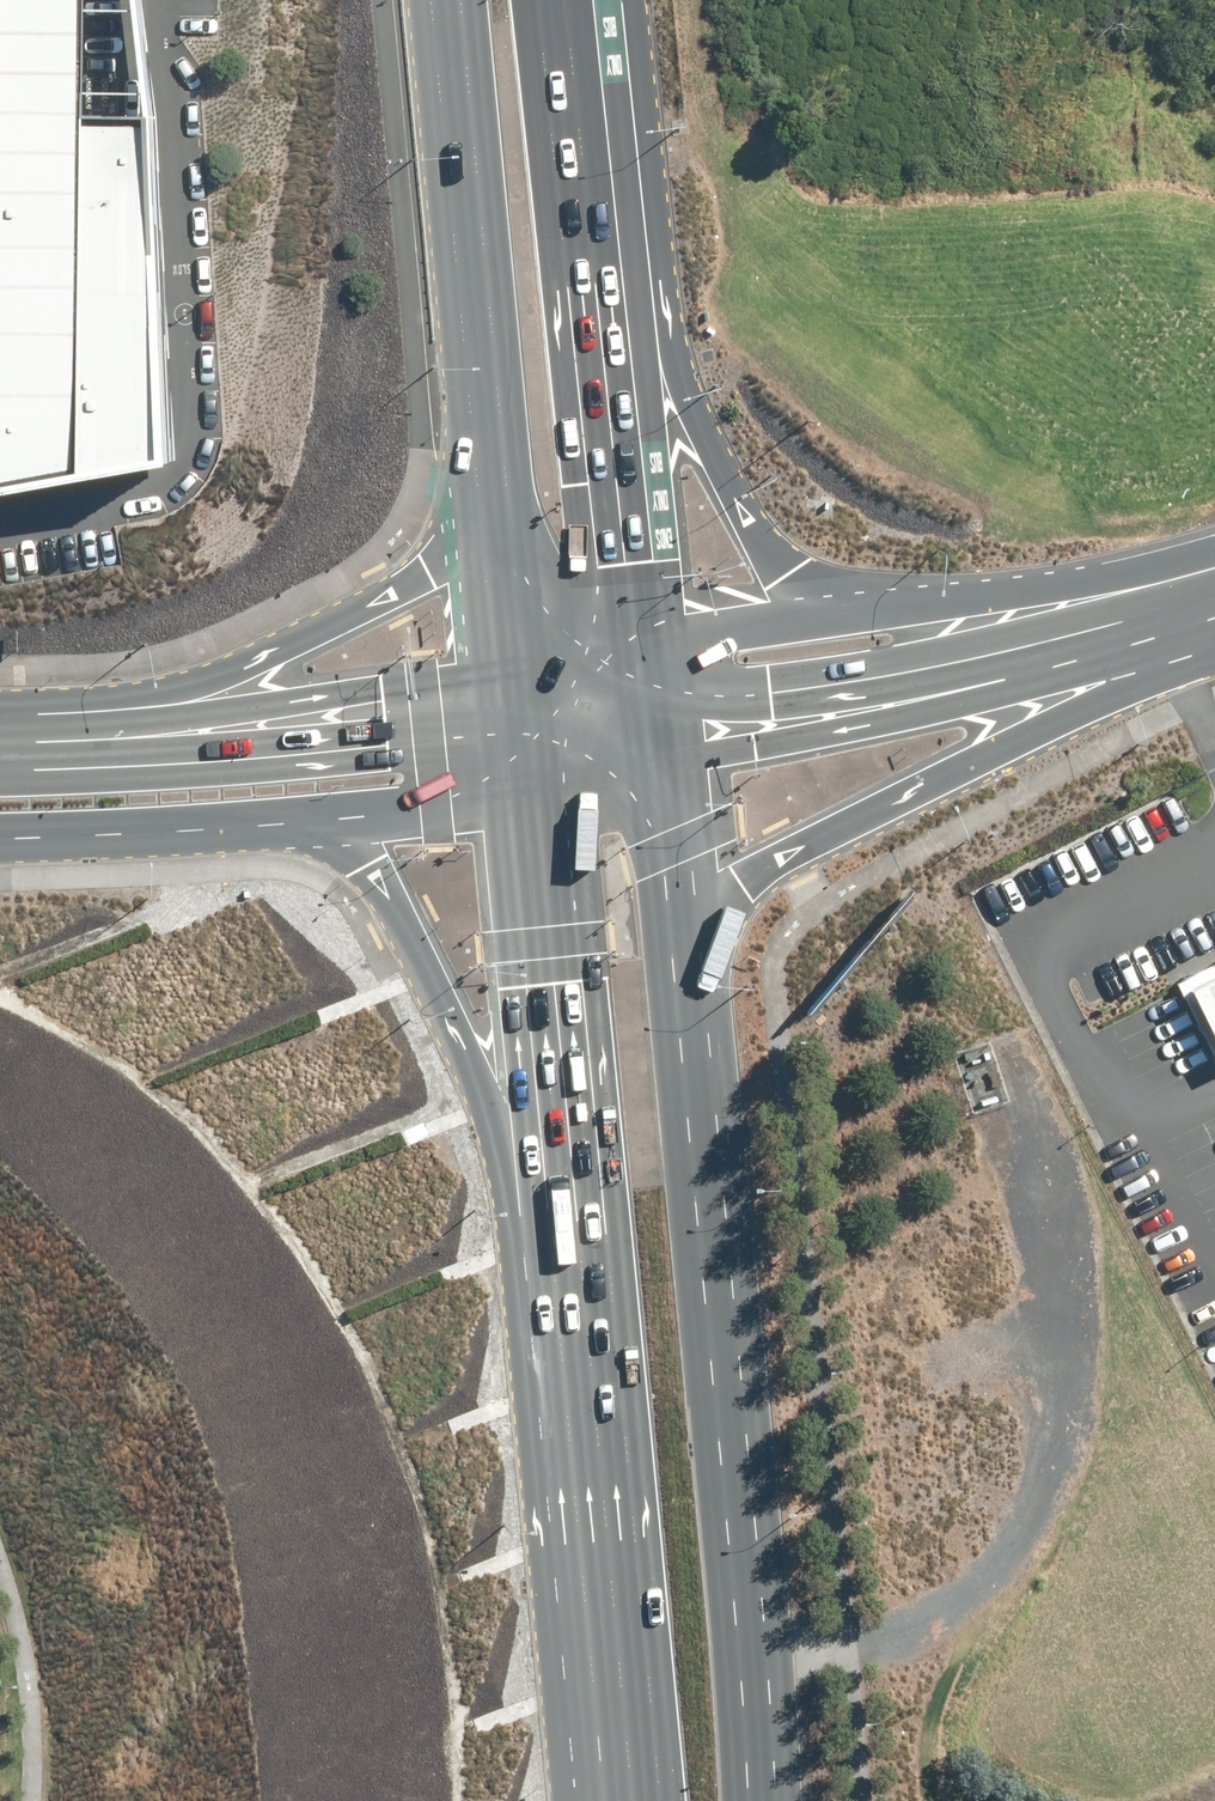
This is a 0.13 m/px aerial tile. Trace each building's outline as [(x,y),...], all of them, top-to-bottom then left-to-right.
[(174,456),(157,112),(85,110),(86,0),(0,0),(0,484),(174,456)] [(1214,1054),(1214,960),(1179,978),(1214,1054)]
